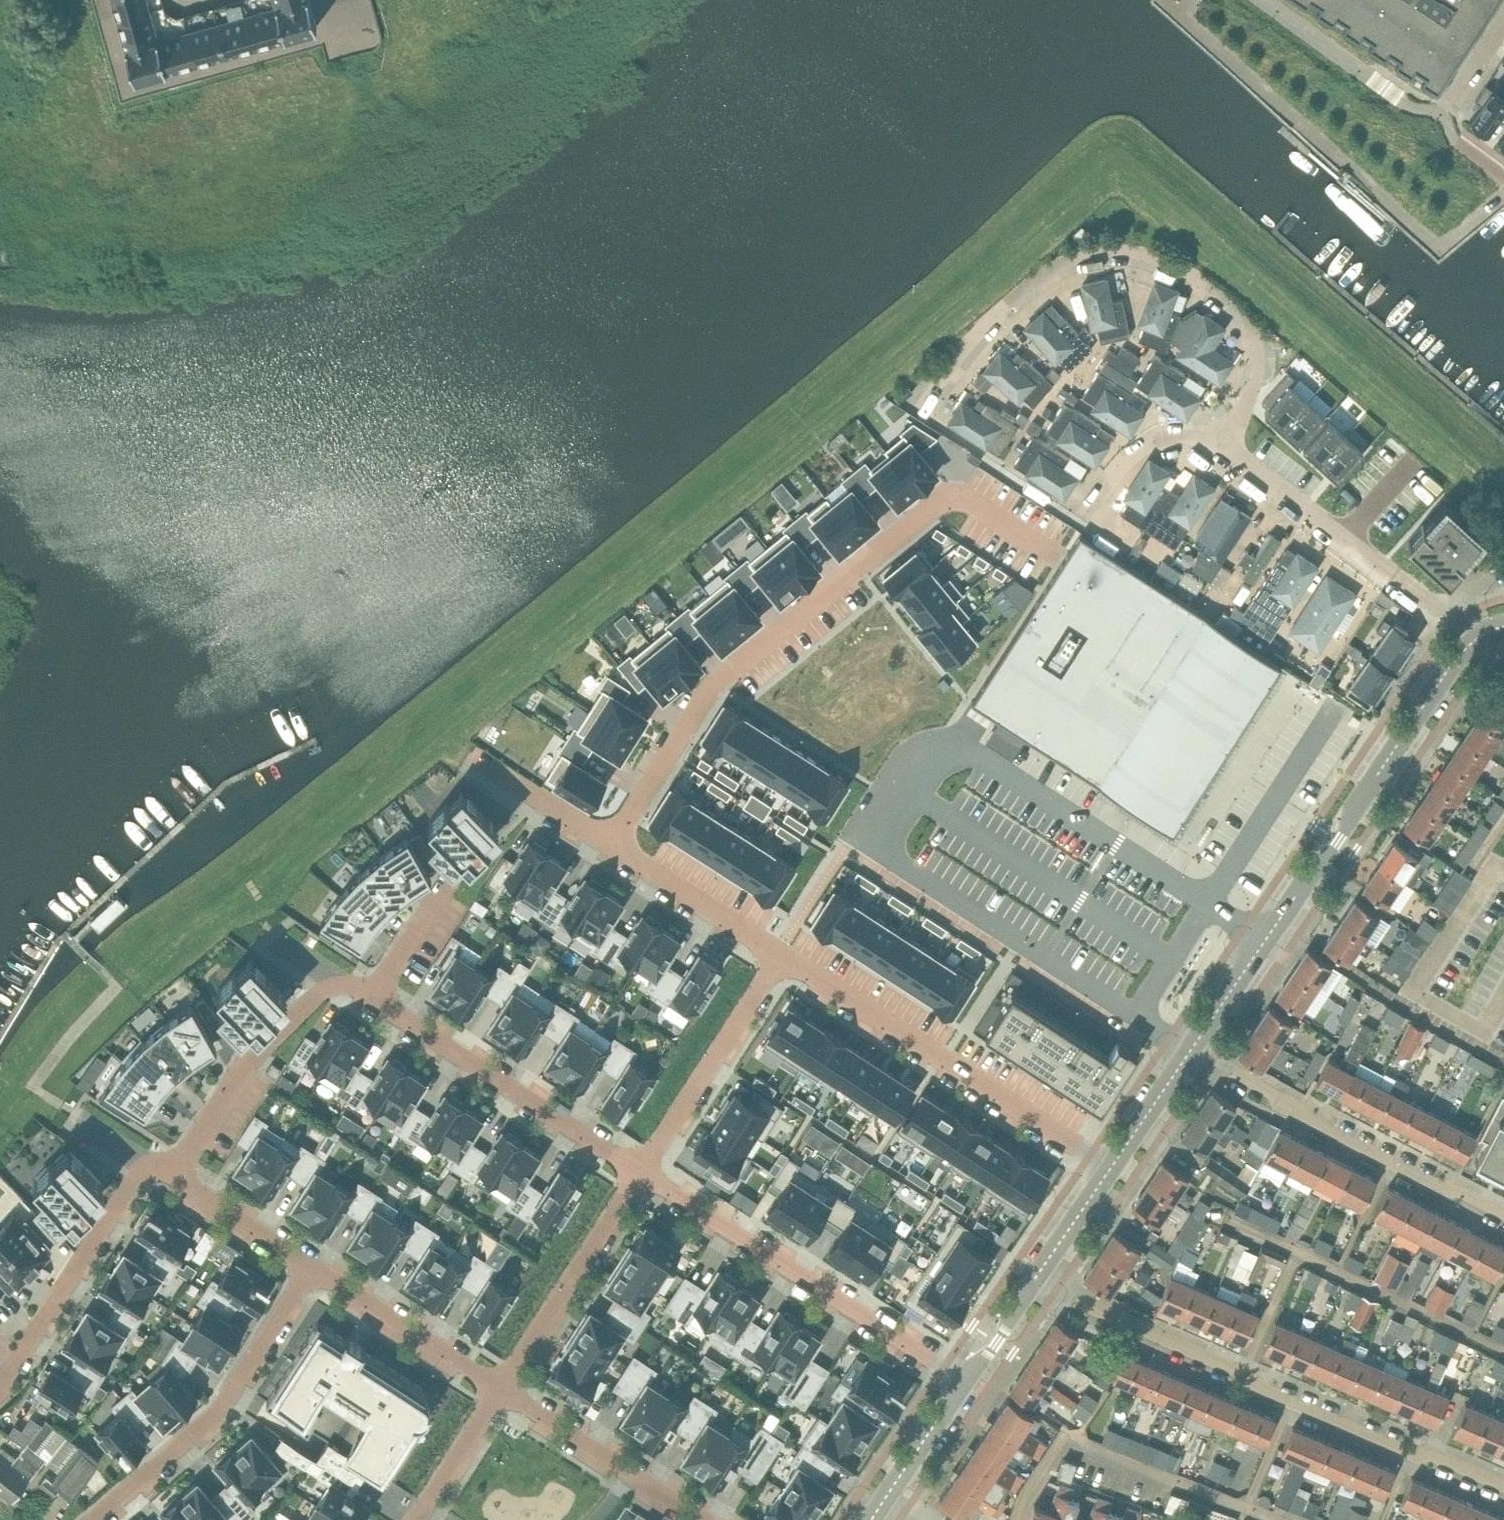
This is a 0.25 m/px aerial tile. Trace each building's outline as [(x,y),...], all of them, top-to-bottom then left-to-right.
[(118,17),(151,8),(149,0),(113,0),(118,17)] [(278,2),(280,11),(287,35),(317,27),(310,0),(287,0),(278,2)] [(1436,79),(1487,0),(1315,0),(1436,79)] [(275,3),(247,11),(250,20),(256,44),(287,35),(280,11),(278,2),(275,3)] [(151,8),(118,17),(122,33),(126,45),(156,37),(159,36),(151,8)] [(247,11),(217,20),(219,28),(226,52),(256,44),(250,20),(247,11)] [(198,25),(186,28),(189,37),(196,61),(226,52),(219,28),(217,20),(198,25)] [(159,36),(156,37),(159,46),(165,69),(196,61),(189,37),(186,28),(159,36)] [(156,37),(126,45),(135,78),(165,69),(159,46),(156,37)] [(1503,96),(1486,84),(1475,101),(1481,105),(1470,120),(1488,133),(1501,115),(1503,111),(1503,95),(1503,96)] [(1329,187),(1325,193),(1326,196),(1378,244),(1382,245),(1389,238),(1387,235),(1336,185),(1333,184),(1329,187)] [(1042,312),(1039,315),(1047,324),(1051,320),(1044,313),(1043,313),(1042,312)] [(1178,354),(1220,381),(1232,362),(1233,361),(1211,347),(1224,327),(1204,314),(1178,354)] [(1047,324),(1039,315),(1025,328),(1055,360),(1058,358),(1069,369),(1092,348),(1087,342),(1094,336),(1085,326),(1079,333),(1066,318),(1057,326),(1051,320),(1047,324)] [(1123,346),(1117,355),(1126,361),(1132,352),(1123,346)] [(1108,349),(1102,358),(1111,364),(1117,355),(1108,349)] [(1021,396),(1034,406),(1061,375),(1052,368),(1045,376),(1025,358),(1017,367),(1000,352),(985,370),(1018,400),(1021,396)] [(1132,352),(1126,361),(1135,366),(1141,358),(1132,352)] [(1156,354),(1136,384),(1187,417),(1199,397),(1181,385),(1188,375),(1156,354)] [(1093,409),(1130,433),(1143,413),(1125,401),(1131,391),(1099,370),(1083,396),(1096,404),(1093,409)] [(982,371),(974,380),(986,390),(994,381),(982,371)] [(1265,399),(1262,403),(1268,409),(1290,385),(1295,379),(1289,373),(1269,395),(1265,399)] [(1268,409),(1265,413),(1282,429),(1308,401),(1290,385),(1268,409)] [(1063,388),(1057,396),(1063,400),(1068,392),(1063,388)] [(1063,400),(1065,402),(1045,431),(1096,464),(1109,444),(1095,435),(1101,425),(1072,406),(1078,397),(1069,391),(1063,400)] [(1308,401),(1282,429),(1300,445),(1325,417),(1308,401)] [(962,402),(1000,455),(1006,444),(1019,425),(1023,427),(1029,418),(1020,412),(1014,421),(987,404),(980,414),(962,402)] [(1057,413),(1047,406),(1043,413),(1052,419),(1057,413)] [(1329,420),(1303,448),(1320,464),(1346,436),(1329,420)] [(1027,430),(1033,434),(1014,464),(1064,497),(1077,477),(1063,468),(1070,458),(1036,436),(1037,435),(1042,427),(1033,421),(1027,430)] [(903,435),(884,450),(888,454),(888,453),(918,489),(937,473),(919,452),(937,437),(914,422),(901,433),(903,435)] [(1346,436),(1320,464),(1338,480),(1364,452),(1346,436)] [(1020,441),(1015,449),(1020,453),(1026,445),(1020,441)] [(1006,444),(1000,455),(1004,457),(1010,447),(1006,444)] [(971,451),(967,458),(977,465),(982,458),(971,451)] [(865,463),(854,472),(870,491),(880,482),(898,505),(918,489),(888,453),(888,454),(870,468),(865,463)] [(1129,499),(1121,513),(1146,529),(1153,519),(1181,538),(1214,488),(1194,474),(1180,496),(1171,490),(1162,483),(1169,472),(1149,459),(1125,496),(1129,499)] [(833,505),(832,505),(859,537),(878,522),(860,499),(870,491),(854,472),(843,481),(851,490),(833,505)] [(807,511),(795,520),(811,539),(821,530),(840,553),(859,537),(832,505),(833,505),(827,497),(808,513),(807,511)] [(1224,552),(1249,515),(1224,497),(1199,534),(1224,552)] [(1410,542),(1447,577),(1462,561),(1461,559),(1470,550),(1471,551),(1484,537),(1446,503),(1410,542)] [(786,531),(768,546),(800,586),(819,570),(801,547),(811,539),(795,520),(784,529),(786,531)] [(1120,521),(1111,535),(1151,562),(1161,548),(1120,521)] [(937,527),(933,534),(943,541),(947,534),(937,527)] [(723,530),(714,538),(722,548),(731,540),(723,530)] [(1282,540),(1270,532),(1255,556),(1246,550),(1239,561),(1249,567),(1244,575),(1255,582),(1282,540)] [(1081,534),(972,702),(999,719),(1026,737),(1099,784),(1174,832),(1282,665),(1262,651),(1217,622),(1085,537),(1081,534)] [(961,542),(956,549),(967,556),(971,549),(961,542)] [(748,559),(737,568),(752,587),(762,579),(781,601),(800,586),(768,546),(749,561),(748,559)] [(920,547),(885,575),(899,593),(930,568),(935,565),(920,547)] [(979,554),(974,561),(985,568),(989,561),(979,554)] [(1157,570),(1175,581),(1181,572),(1163,561),(1157,570)] [(1209,582),(1219,589),(1231,571),(1221,564),(1209,582)] [(997,566),(992,573),(1003,579),(1007,572),(997,566)] [(727,579),(709,594),(741,634),(761,618),(742,595),(752,587),(737,568),(726,577),(727,579)] [(930,568),(899,593),(900,594),(900,593),(913,608),(943,583),(942,582),(930,568)] [(1179,581),(1197,592),(1203,582),(1185,571),(1179,581)] [(943,583),(913,608),(925,624),(926,624),(957,599),(964,594),(949,576),(942,582),(943,583)] [(1015,578),(997,593),(1016,612),(1023,604),(1033,588),(1015,578)] [(1375,599),(1387,607),(1393,599),(1382,591),(1375,599)] [(689,607),(678,616),(693,635),(704,627),(722,649),(741,634),(709,594),(691,609),(689,607)] [(925,624),(919,629),(932,645),(962,621),(963,622),(970,615),(957,599),(926,624),(925,624)] [(1224,612),(1217,622),(1262,651),(1269,641),(1248,627),(1254,618),(1245,612),(1244,612),(1236,606),(1230,615),(1224,612)] [(668,627),(650,642),(683,682),(702,666),(683,644),(693,635),(678,616),(667,625),(668,627)] [(1370,656),(1369,657),(1391,672),(1392,673),(1408,649),(1407,648),(1415,637),(1408,633),(1408,632),(1395,623),(1394,623),(1393,623),(1392,623),(1384,618),(1376,630),(1384,635),(1369,656),(1370,656)] [(962,621),(932,645),(946,663),(977,638),(963,622),(962,621)] [(630,655),(619,665),(635,683),(645,675),(664,697),(683,682),(650,642),(632,657),(630,655)] [(1369,657),(1361,652),(1362,651),(1348,642),(1344,649),(1357,658),(1353,663),(1361,668),(1346,691),(1369,706),(1385,682),(1384,682),(1391,672),(1369,657)] [(1275,651),(1271,657),(1283,665),(1287,659),(1275,651)] [(1316,671),(1325,677),(1331,668),(1322,662),(1316,671)] [(603,689),(590,709),(633,737),(647,716),(622,700),(629,689),(608,676),(601,688),(603,689)] [(1478,716),(1478,717),(1501,732),(1503,727),(1503,702),(1493,694),(1478,716)] [(725,703),(703,736),(722,749),(743,715),(725,703)] [(575,728),(567,740),(588,753),(595,742),(620,758),(633,737),(590,709),(577,729),(575,728)] [(743,715),(722,749),(723,749),(739,759),(760,726),(744,716),(744,715),(743,715)] [(1478,717),(1464,738),(1486,753),(1501,732),(1478,717)] [(760,726),(739,759),(756,770),(777,737),(760,726)] [(777,737),(756,770),(774,781),(795,748),(777,737)] [(1464,738),(1449,760),(1472,775),(1486,753),(1464,738)] [(562,754),(547,778),(590,805),(606,780),(581,764),(588,753),(567,740),(560,752),(562,754)] [(795,748),(774,781),(791,792),(812,759),(795,748)] [(702,757),(698,764),(708,771),(712,764),(702,757)] [(812,759),(791,792),(808,803),(829,770),(828,769),(812,759)] [(1449,760),(1435,782),(1457,797),(1472,775),(1449,760)] [(719,768),(715,775),(725,782),(729,775),(719,768)] [(694,769),(690,776),(700,782),(704,775),(694,769)] [(828,769),(829,770),(808,803),(826,815),(848,781),(828,769)] [(729,775),(725,782),(735,788),(739,781),(729,775)] [(712,780),(707,787),(717,793),(722,787),(712,780)] [(1435,782),(1420,804),(1442,819),(1457,797),(1435,782)] [(671,786),(650,820),(669,832),(669,833),(670,832),(669,831),(690,799),(671,786)] [(722,787),(717,793),(728,800),(732,793),(722,787)] [(432,841),(454,864),(463,855),(471,863),(490,844),(484,838),(497,824),(463,789),(430,820),(441,832),(432,841)] [(752,793),(748,799),(758,806),(762,799),(752,793)] [(690,799),(669,831),(670,832),(686,842),(707,810),(690,799)] [(748,799),(743,806),(754,813),(758,806),(748,799)] [(762,799),(758,806),(768,812),(772,806),(762,799)] [(1494,823),(1503,808),(1503,806),(1495,800),(1485,816),(1494,823)] [(1442,819),(1420,804),(1405,825),(1428,840),(1442,819)] [(758,806),(754,813),(764,819),(768,812),(758,806)] [(707,810),(686,842),(703,853),(724,820),(707,810)] [(788,812),(784,819),(794,825),(798,819),(788,812)] [(798,819),(794,825),(804,832),(808,825),(798,819)] [(724,820),(703,853),(721,864),(742,831),(724,820)] [(1481,822),(1470,838),(1480,844),(1490,828),(1481,822)] [(781,824),(776,831),(786,837),(791,830),(781,824)] [(791,830),(786,837),(796,844),(801,837),(791,830)] [(742,831),(721,864),(738,875),(759,842),(742,831)] [(1480,844),(1470,838),(1464,834),(1449,855),(1452,856),(1447,863),(1456,869),(1456,868),(1461,872),(1480,844)] [(409,836),(383,853),(411,891),(432,877),(409,836)] [(1395,841),(1379,864),(1403,880),(1411,886),(1418,876),(1432,855),(1404,836),(1399,844),(1395,841)] [(504,882),(522,893),(547,854),(545,852),(547,850),(535,842),(533,845),(529,842),(515,863),(504,856),(485,886),(497,894),(504,882)] [(759,842),(738,875),(755,886),(776,854),(775,853),(759,842)] [(755,886),(755,887),(774,900),(796,866),(759,842),(775,853),(776,854),(755,886)] [(383,853),(360,872),(393,906),(411,891),(383,853)] [(522,893),(518,899),(535,910),(533,913),(539,916),(545,920),(562,894),(552,887),(566,866),(547,854),(524,890),(522,893)] [(1403,880),(1379,864),(1364,887),(1387,903),(1403,880)] [(1456,869),(1434,902),(1449,912),(1450,913),(1461,896),(1472,879),(1461,872),(1456,868),(1456,869)] [(858,871),(854,878),(864,885),(868,878),(858,871)] [(360,872),(339,894),(376,924),(393,906),(360,872)] [(868,878),(864,885),(874,891),(879,884),(868,878)] [(562,894),(545,920),(558,928),(559,925),(575,936),(580,928),(604,891),(602,889),(604,887),(592,879),(590,881),(586,879),(572,900),(562,894)] [(835,889),(813,922),(832,935),(833,934),(832,934),(853,901),(854,902),(854,901),(835,889)] [(153,933),(114,891),(85,919),(123,960),(153,933)] [(580,928),(575,936),(592,947),(591,949),(602,956),(619,930),(609,924),(623,902),(604,891),(580,928)] [(893,893),(888,900),(898,907),(903,900),(893,893)] [(376,924),(339,894),(321,919),(361,945),(376,924)] [(488,907),(476,899),(470,909),(483,917),(488,907)] [(1356,899),(1341,921),(1364,937),(1379,914),(1356,899)] [(903,900),(898,907),(908,913),(913,906),(903,900)] [(853,901),(832,934),(833,934),(849,945),(870,912),(854,902),(853,901)] [(870,912),(849,945),(866,956),(888,923),(870,912)] [(927,915),(923,922),(933,929),(937,922),(927,915)] [(618,956),(636,967),(661,928),(659,926),(661,923),(649,916),(647,918),(643,916),(629,937),(619,930),(602,956),(599,960),(611,968),(618,956)] [(1425,916),(1416,929),(1431,939),(1440,925),(1425,916)] [(524,921),(514,937),(528,946),(529,945),(537,932),(538,930),(524,921)] [(1364,937),(1341,921),(1325,945),(1348,961),(1357,948),(1367,955),(1373,945),(1363,939),(1364,937)] [(937,922),(933,929),(943,935),(947,928),(937,922)] [(888,923),(866,956),(883,967),(905,934),(888,923)] [(491,925),(486,932),(492,937),(497,929),(491,925)] [(1397,942),(1389,955),(1411,970),(1431,939),(1415,929),(1410,926),(1399,943),(1397,942)] [(645,990),(657,998),(675,969),(665,963),(680,939),(661,928),(636,967),(653,979),(645,990)] [(433,989),(452,1001),(477,962),(460,951),(468,939),(456,931),(437,959),(448,966),(433,989)] [(537,932),(529,945),(543,954),(551,941),(537,932)] [(905,934),(883,967),(901,978),(922,946),(905,934)] [(961,937),(957,944),(967,951),(971,944),(961,937)] [(971,944),(967,951),(977,957),(982,950),(971,944)] [(922,946),(901,978),(918,989),(939,957),(922,946)] [(538,954),(527,947),(520,958),(532,965),(538,954)] [(1308,948),(1293,971),(1316,987),(1331,964),(1308,948)] [(675,969),(657,998),(668,1005),(675,993),(700,1009),(713,989),(712,989),(717,982),(711,979),(720,965),(700,952),(685,976),(675,969)] [(1411,970),(1389,955),(1382,966),(1397,976),(1394,980),(1379,970),(1375,976),(1397,991),(1411,970)] [(939,957),(918,989),(934,1000),(935,1000),(956,968),(955,967),(939,957)] [(230,1001),(221,1010),(243,1033),(253,1024),(260,1032),(278,1013),(273,1007),(286,993),(251,958),(238,971),(237,971),(218,990),(230,1001)] [(485,990),(495,996),(513,969),(502,961),(495,973),(477,962),(452,1001),(453,1002),(452,1005),(464,1014),(466,1011),(470,1013),(485,990)] [(583,961),(575,974),(586,981),(595,968),(583,961)] [(934,1000),(934,1001),(953,1013),(978,976),(958,963),(955,967),(956,968),(935,1000),(934,1000)] [(490,1026),(509,1038),(534,999),(517,987),(525,976),(513,969),(495,996),(505,1003),(490,1026)] [(1013,971),(1006,981),(1021,990),(1022,988),(1048,1005),(1053,997),(1013,971)] [(1316,987),(1293,971),(1277,994),(1300,1010),(1316,987)] [(1352,993),(1345,1006),(1354,1011),(1361,999),(1365,991),(1364,990),(1360,998),(1352,993)] [(1380,998),(1365,991),(1361,999),(1375,1007),(1380,998)] [(997,996),(977,1027),(1078,1092),(1088,1099),(1102,1108),(1138,1052),(1119,1040),(1110,1055),(1107,1059),(1010,996),(1006,1001),(997,996)] [(542,1027),(552,1033),(570,1006),(559,998),(552,1010),(534,999),(509,1038),(510,1039),(509,1042),(521,1051),(523,1048),(527,1050),(542,1027)] [(640,1001),(633,1013),(643,1019),(643,1018),(650,1008),(640,1001)] [(1059,1001),(1054,1009),(1106,1043),(1112,1035),(1059,1001)] [(193,1004),(167,1020),(195,1059),(216,1045),(193,1004)] [(1383,1016),(1399,1025),(1406,1014),(1390,1004),(1383,1016)] [(547,1063),(566,1075),(591,1036),(574,1024),(582,1013),(570,1006),(552,1033),(563,1040),(547,1063)] [(771,1033),(764,1044),(782,1056),(807,1018),(789,1006),(779,1021),(776,1019),(768,1031),(771,1033)] [(1269,1006),(1254,1029),(1277,1045),(1293,1021),(1269,1006)] [(1354,1011),(1345,1006),(1338,1019),(1348,1024),(1354,1011)] [(643,1018),(643,1019),(652,1025),(659,1013),(650,1008),(643,1018)] [(807,1018),(782,1056),(799,1067),(824,1029),(807,1018)] [(167,1020),(144,1040),(177,1074),(195,1059),(167,1020)] [(304,1066),(321,1077),(350,1033),(348,1032),(350,1029),(338,1021),(336,1024),(332,1022),(317,1045),(305,1038),(284,1070),(297,1078),(304,1066)] [(1396,1049),(1410,1056),(1425,1028),(1411,1021),(1396,1049)] [(1317,1082),(1342,1095),(1354,1072),(1360,1061),(1365,1052),(1377,1030),(1364,1023),(1341,1065),(1329,1058),(1317,1082)] [(824,1029),(799,1067),(820,1081),(825,1073),(823,1071),(843,1040),(825,1028),(825,1029),(824,1029)] [(1277,1045),(1254,1029),(1238,1052),(1261,1068),(1273,1051),(1277,1045)] [(1430,1042),(1444,1050),(1450,1040),(1436,1032),(1430,1042)] [(331,1100),(343,1107),(363,1075),(354,1069),(369,1045),(350,1033),(321,1077),(339,1088),(331,1100)] [(600,1064),(609,1070),(627,1043),(616,1035),(609,1047),(591,1036),(566,1075),(568,1076),(566,1079),(578,1087),(580,1085),(584,1087),(600,1064)] [(144,1040),(124,1062),(160,1092),(177,1074),(144,1040)] [(843,1040),(823,1071),(825,1073),(840,1082),(860,1052),(845,1042),(845,1041),(843,1040)] [(627,1043),(609,1070),(620,1077),(605,1100),(608,1102),(606,1105),(619,1114),(621,1111),(625,1113),(633,1100),(638,1103),(643,1096),(643,1097),(656,1077),(631,1061),(639,1050),(627,1043)] [(1317,1048),(1308,1065),(1318,1070),(1327,1054),(1317,1048)] [(840,1083),(838,1087),(854,1097),(877,1063),(860,1052),(840,1082),(840,1083)] [(1472,1052),(1467,1061),(1479,1068),(1484,1059),(1472,1052)] [(362,1103),(379,1114),(407,1070),(405,1069),(407,1066),(395,1058),(393,1061),(389,1058),(374,1082),(363,1075),(343,1107),(354,1114),(362,1103)] [(1484,1059),(1479,1068),(1491,1075),(1496,1066),(1484,1059)] [(160,1092),(124,1062),(105,1087),(107,1088),(99,1100),(129,1119),(137,1107),(146,1112),(160,1092)] [(266,1072),(276,1078),(283,1068),(273,1062),(266,1072)] [(855,1098),(852,1101),(872,1115),(875,1111),(872,1109),(895,1075),(877,1063),(854,1097),(855,1098)] [(1318,1070),(1308,1065),(1296,1088),(1306,1093),(1318,1070)] [(388,1136),(400,1144),(420,1112),(411,1106),(426,1082),(407,1070),(379,1114),(396,1125),(388,1136)] [(1342,1095),(1367,1107),(1378,1085),(1354,1072),(1342,1095)] [(83,1075),(78,1083),(87,1089),(93,1082),(83,1075)] [(895,1075),(872,1109),(875,1111),(893,1122),(915,1087),(895,1075)] [(757,1076),(753,1082),(763,1089),(767,1082),(757,1076)] [(1367,1107),(1391,1120),(1403,1098),(1402,1097),(1409,1083),(1397,1076),(1389,1090),(1378,1085),(1367,1107)] [(767,1082),(763,1089),(773,1096),(777,1089),(767,1082)] [(1266,1155),(1280,1129),(1281,1126),(1269,1120),(1258,1141),(1253,1138),(1251,1142),(1243,1137),(1247,1131),(1228,1118),(1236,1106),(1212,1089),(1197,1112),(1232,1136),(1247,1146),(1265,1158),(1266,1155)] [(729,1098),(721,1111),(754,1133),(763,1139),(783,1107),(762,1094),(756,1104),(749,1100),(736,1091),(731,1099),(729,1098)] [(923,1092),(897,1131),(916,1143),(941,1104),(923,1092)] [(796,1094),(791,1100),(801,1107),(806,1100),(796,1094)] [(418,1139),(436,1151),(464,1107),(462,1106),(464,1103),(452,1095),(450,1098),(446,1095),(431,1119),(420,1112),(400,1144),(411,1151),(418,1139)] [(1487,1141),(1503,1150),(1503,1096),(1502,1095),(1480,1138),(1487,1141)] [(1391,1120),(1415,1133),(1426,1110),(1403,1098),(1391,1120)] [(308,1100),(303,1107),(311,1111),(315,1105),(308,1100)] [(806,1100),(801,1107),(812,1114),(816,1107),(806,1100)] [(941,1104),(916,1143),(934,1155),(940,1147),(939,1146),(958,1116),(958,1115),(941,1104)] [(446,1173),(457,1181),(477,1149),(468,1143),(483,1119),(464,1107),(436,1151),(453,1162),(446,1173)] [(1415,1133),(1439,1145),(1451,1123),(1426,1110),(1415,1133)] [(711,1130),(710,1131),(742,1152),(754,1133),(721,1111),(714,1121),(716,1122),(711,1130)] [(1197,1112),(1181,1135),(1197,1146),(1204,1151),(1214,1137),(1225,1145),(1232,1136),(1197,1112)] [(958,1116),(939,1146),(940,1147),(956,1158),(957,1158),(977,1127),(958,1114),(958,1115),(958,1116)] [(250,1148),(236,1170),(254,1181),(278,1146),(283,1137),(266,1126),(268,1123),(255,1115),(239,1141),(250,1148)] [(830,1116),(825,1122),(835,1129),(840,1122),(830,1116)] [(840,1122),(835,1129),(845,1136),(850,1129),(840,1122)] [(1451,1123),(1439,1145),(1463,1158),(1475,1136),(1451,1123)] [(332,1127),(325,1137),(335,1143),(341,1133),(332,1127)] [(956,1158),(951,1166),(970,1178),(975,1170),(974,1169),(994,1138),(978,1128),(978,1127),(977,1127),(957,1158),(956,1158)] [(709,1129),(695,1151),(717,1165),(710,1175),(731,1188),(751,1158),(743,1153),(742,1152),(710,1131),(711,1130),(709,1129)] [(1267,1155),(1290,1167),(1303,1141),(1280,1129),(1266,1155),(1267,1155)] [(476,1176),(493,1187),(498,1180),(521,1144),(520,1143),(521,1140),(509,1132),(507,1135),(503,1132),(488,1156),(477,1149),(457,1181),(468,1188),(476,1176)] [(278,1146),(254,1181),(256,1183),(255,1185),(267,1193),(269,1191),(273,1193),(287,1172),(297,1178),(314,1152),(302,1145),(300,1148),(283,1137),(278,1146)] [(870,1137),(864,1147),(872,1152),(879,1142),(870,1137)] [(994,1138),(974,1169),(975,1170),(990,1180),(991,1180),(1011,1150),(1010,1149),(994,1138)] [(1292,1169),(1286,1180),(1307,1191),(1308,1192),(1308,1191),(1314,1180),(1313,1179),(1326,1154),(1326,1153),(1303,1141),(1289,1167),(1292,1169)] [(1475,1164),(1503,1179),(1503,1150),(1487,1141),(1475,1164)] [(521,1144),(498,1180),(515,1191),(510,1198),(507,1204),(518,1211),(534,1186),(525,1180),(540,1156),(521,1144)] [(843,1144),(835,1156),(849,1165),(857,1153),(843,1144)] [(1258,1169),(1265,1158),(1247,1146),(1240,1157),(1258,1169)] [(46,1191),(37,1200),(59,1223),(68,1214),(76,1222),(95,1203),(89,1197),(103,1184),(68,1148),(55,1162),(54,1161),(35,1179),(46,1191)] [(990,1180),(985,1188),(1004,1200),(1029,1161),(1011,1148),(1010,1149),(1011,1150),(991,1180),(990,1180)] [(884,1151),(880,1158),(890,1164),(895,1157),(884,1151)] [(293,1206),(312,1218),(335,1182),(318,1171),(325,1160),(314,1152),(297,1178),(307,1185),(293,1206)] [(1313,1179),(1336,1192),(1350,1166),(1326,1154),(1313,1179)] [(1201,1168),(1242,1195),(1251,1182),(1210,1155),(1201,1168)] [(782,1188),(768,1211),(773,1214),(771,1216),(785,1226),(815,1180),(797,1169),(801,1164),(788,1156),(771,1181),(782,1188)] [(776,1160),(769,1170),(776,1174),(783,1164),(776,1160)] [(1164,1160),(1148,1183),(1172,1200),(1187,1176),(1164,1160)] [(1029,1161),(1004,1200),(1024,1213),(1032,1201),(1034,1203),(1042,1192),(1039,1190),(1049,1174),(1030,1162),(1030,1161),(1029,1161)] [(1350,1166),(1336,1192),(1362,1206),(1376,1180),(1350,1166)] [(534,1186),(518,1211),(530,1218),(535,1210),(560,1225),(573,1206),(572,1205),(575,1201),(576,1199),(571,1195),(580,1182),(577,1180),(579,1177),(565,1168),(563,1171),(560,1169),(545,1193),(534,1186)] [(910,1168),(906,1175),(916,1182),(921,1175),(910,1168)] [(921,1175),(916,1182),(926,1188),(931,1181),(921,1175)] [(443,1180),(437,1190),(447,1197),(453,1187),(443,1180)] [(815,1180),(785,1226),(801,1236),(803,1234),(808,1237),(822,1215),(832,1221),(845,1200),(815,1180)] [(344,1209),(354,1215),(371,1189),(359,1182),(352,1193),(335,1182),(312,1218),(314,1219),(312,1222),(324,1230),(326,1227),(330,1230),(344,1209)] [(1172,1200),(1148,1183),(1133,1206),(1157,1223),(1165,1210),(1181,1221),(1188,1210),(1182,1206),(1172,1200)] [(1375,1212),(1398,1224),(1412,1198),(1389,1186),(1375,1212)] [(350,1243),(369,1255),(392,1219),(375,1208),(382,1196),(371,1189),(354,1215),(364,1221),(350,1243)] [(947,1191),(942,1198),(952,1204),(957,1197),(947,1191)] [(1288,1228),(1299,1234),(1319,1196),(1308,1191),(1308,1192),(1307,1191),(1288,1228)] [(749,1195),(741,1207),(751,1214),(759,1201),(749,1195)] [(957,1197),(952,1204),(962,1211),(967,1204),(957,1197)] [(1200,1198),(1193,1212),(1203,1218),(1211,1205),(1200,1198)] [(1398,1224),(1422,1237),(1435,1211),(1412,1198),(1398,1224)] [(445,1200),(438,1210),(449,1218),(456,1207),(445,1200)] [(843,1228),(829,1251),(833,1253),(832,1256),(846,1265),(876,1219),(845,1200),(832,1221),(843,1228)] [(1262,1224),(1267,1213),(1253,1206),(1248,1217),(1262,1224)] [(1422,1237),(1446,1249),(1459,1223),(1435,1211),(1422,1237)] [(147,1213),(137,1227),(140,1229),(138,1232),(159,1246),(153,1256),(175,1270),(190,1280),(198,1269),(187,1262),(185,1267),(179,1264),(182,1259),(177,1255),(193,1231),(168,1215),(164,1220),(151,1212),(149,1215),(147,1213)] [(1267,1213),(1262,1224),(1276,1231),(1282,1220),(1267,1213)] [(0,1229),(0,1235),(33,1267),(50,1250),(48,1249),(52,1245),(26,1220),(23,1223),(14,1215),(0,1229)] [(401,1245),(411,1252),(428,1226),(417,1218),(409,1230),(392,1219),(369,1255),(371,1256),(369,1259),(381,1267),(383,1264),(387,1267),(401,1245)] [(876,1219),(846,1265),(863,1276),(864,1273),(869,1276),(883,1254),(894,1261),(899,1253),(906,1243),(908,1240),(876,1219)] [(978,1219),(974,1226),(984,1232),(988,1226),(978,1219)] [(1203,1219),(1188,1244),(1194,1247),(1210,1222),(1203,1219)] [(938,1249),(937,1251),(961,1267),(980,1280),(982,1277),(989,1267),(987,1266),(992,1258),(972,1245),(980,1234),(958,1220),(938,1249)] [(1446,1249),(1469,1262),(1483,1236),(1459,1223),(1446,1249)] [(636,1241),(634,1244),(668,1266),(681,1247),(679,1245),(687,1232),(678,1226),(670,1239),(647,1225),(644,1230),(641,1228),(633,1240),(636,1241)] [(421,1258),(408,1280),(426,1292),(454,1248),(436,1237),(439,1233),(428,1226),(411,1252),(421,1258)] [(988,1226),(984,1232),(994,1239),(998,1232),(988,1226)] [(202,1236),(195,1246),(198,1248),(207,1254),(217,1237),(206,1230),(203,1228),(199,1233),(202,1236)] [(1217,1237),(1228,1242),(1231,1234),(1220,1229),(1217,1237)] [(1115,1231),(1100,1254),(1125,1271),(1132,1260),(1140,1248),(1132,1242),(1115,1231)] [(0,1235),(0,1276),(10,1287),(17,1280),(19,1281),(33,1267),(0,1235)] [(1335,1242),(1320,1235),(1313,1248),(1328,1255),(1335,1242)] [(1178,1236),(1169,1249),(1180,1256),(1185,1248),(1188,1243),(1178,1236)] [(1469,1262),(1495,1275),(1503,1258),(1503,1247),(1483,1236),(1469,1262)] [(1169,1267),(1174,1269),(1177,1262),(1179,1258),(1179,1256),(1177,1255),(1176,1256),(1154,1241),(1146,1253),(1168,1268),(1169,1267)] [(906,1243),(899,1253),(906,1257),(913,1247),(906,1243)] [(618,1263),(618,1264),(654,1287),(668,1266),(634,1244),(632,1247),(629,1246),(623,1255),(626,1257),(621,1265),(618,1263)] [(1261,1246),(1258,1253),(1248,1276),(1257,1280),(1266,1259),(1284,1266),(1288,1257),(1261,1246)] [(1246,1281),(1248,1276),(1258,1253),(1244,1247),(1232,1274),(1246,1281)] [(454,1248),(426,1292),(428,1293),(426,1296),(438,1304),(440,1301),(445,1304),(460,1280),(470,1287),(485,1263),(474,1255),(471,1260),(454,1248)] [(1179,1258),(1177,1262),(1192,1269),(1199,1256),(1185,1248),(1180,1256),(1179,1256),(1179,1258)] [(925,1268),(925,1269),(948,1286),(965,1297),(966,1296),(967,1295),(971,1288),(973,1289),(980,1280),(961,1267),(937,1251),(925,1268)] [(146,1266),(139,1261),(125,1252),(113,1271),(149,1294),(160,1277),(168,1282),(175,1270),(153,1256),(146,1266)] [(1125,1271),(1100,1254),(1085,1277),(1109,1294),(1125,1271)] [(1350,1254),(1344,1266),(1358,1273),(1364,1261),(1350,1254)] [(1374,1278),(1396,1289),(1408,1266),(1386,1255),(1374,1278)] [(1407,1280),(1418,1286),(1430,1263),(1419,1257),(1407,1280)] [(259,1274),(235,1258),(219,1282),(213,1279),(206,1290),(228,1305),(235,1294),(256,1308),(258,1305),(261,1307),(270,1293),(267,1291),(269,1288),(256,1279),(259,1274)] [(485,1263),(470,1287),(480,1293),(465,1317),(468,1319),(484,1330),(493,1316),(498,1320),(502,1313),(503,1314),(516,1294),(491,1278),(496,1270),(485,1263)] [(624,1298),(616,1310),(642,1327),(651,1313),(641,1307),(654,1287),(618,1264),(617,1265),(620,1266),(614,1275),(612,1273),(606,1282),(608,1284),(607,1287),(624,1298)] [(1141,1267),(1134,1277),(1144,1284),(1145,1283),(1152,1274),(1141,1267)] [(925,1269),(903,1301),(925,1315),(932,1305),(953,1319),(968,1297),(966,1296),(967,1295),(949,1284),(925,1268),(925,1269)] [(1310,1269),(1305,1284),(1317,1289),(1323,1274),(1310,1269)] [(149,1294),(113,1271),(112,1272),(109,1271),(101,1283),(104,1285),(101,1289),(120,1301),(114,1311),(136,1326),(143,1315),(138,1311),(149,1294)] [(724,1275),(719,1271),(703,1296),(693,1289),(677,1315),(688,1322),(696,1310),(715,1323),(739,1285),(738,1284),(740,1281),(726,1272),(724,1275)] [(1160,1303),(1181,1313),(1193,1287),(1171,1277),(1160,1303)] [(1425,1303),(1444,1312),(1454,1291),(1435,1281),(1425,1303)] [(682,1282),(665,1308),(677,1315),(693,1289),(682,1282)] [(726,1347),(737,1354),(754,1329),(744,1322),(760,1298),(739,1285),(715,1323),(708,1332),(710,1333),(711,1332),(728,1343),(726,1347)] [(1147,1286),(1142,1293),(1157,1303),(1162,1296),(1147,1286)] [(1181,1313),(1203,1322),(1214,1296),(1193,1287),(1181,1313)] [(1236,1305),(1225,1331),(1247,1341),(1258,1314),(1249,1311),(1256,1294),(1243,1288),(1235,1305),(1236,1305)] [(1353,1289),(1346,1305),(1356,1310),(1363,1293),(1353,1289)] [(222,1315),(228,1305),(206,1290),(198,1301),(206,1306),(195,1324),(231,1347),(232,1345),(235,1347),(243,1334),(240,1332),(243,1328),(222,1315)] [(1377,1299),(1363,1293),(1356,1310),(1350,1323),(1364,1329),(1377,1299)] [(1203,1322),(1225,1331),(1236,1305),(1235,1305),(1214,1296),(1203,1322)] [(1461,1320),(1474,1327),(1486,1303),(1474,1297),(1461,1320)] [(129,1337),(136,1326),(114,1311),(107,1322),(88,1309),(76,1328),(112,1351),(123,1334),(129,1337)] [(576,1329),(575,1330),(611,1353),(624,1334),(634,1340),(642,1327),(616,1310),(608,1322),(591,1311),(589,1313),(587,1312),(581,1321),(583,1323),(578,1331),(576,1329)] [(769,1371),(775,1362),(800,1324),(799,1323),(800,1320),(786,1311),(785,1314),(779,1311),(764,1335),(754,1329),(737,1354),(748,1361),(751,1358),(768,1369),(767,1370),(769,1371)] [(1264,1348),(1285,1358),(1296,1332),(1290,1329),(1294,1319),(1279,1313),(1264,1348)] [(1397,1336),(1403,1321),(1392,1317),(1382,1339),(1394,1344),(1397,1336)] [(1057,1320),(1041,1343),(1063,1358),(1078,1334),(1057,1320)] [(346,1339),(318,1321),(267,1401),(331,1441),(319,1459),(326,1464),(352,1481),(363,1463),(388,1479),(430,1412),(428,1404),(424,1399),(428,1394),(363,1352),(364,1350),(347,1338),(346,1339)] [(1415,1326),(1403,1321),(1397,1336),(1409,1341),(1415,1326)] [(1496,1322),(1490,1333),(1503,1341),(1503,1326),(1496,1322)] [(171,1349),(193,1363),(200,1353),(219,1365),(231,1347),(195,1324),(184,1341),(178,1337),(171,1349)] [(804,1361),(820,1337),(800,1324),(775,1362),(794,1374),(781,1395),(792,1402),(794,1399),(814,1368),(804,1361)] [(64,1346),(78,1355),(83,1359),(77,1369),(99,1383),(99,1382),(106,1372),(101,1368),(112,1351),(76,1328),(75,1330),(72,1328),(64,1340),(67,1342),(64,1346)] [(1430,1344),(1442,1349),(1449,1334),(1437,1329),(1430,1344)] [(566,1350),(564,1353),(598,1375),(611,1353),(575,1330),(575,1331),(577,1333),(572,1341),(569,1339),(563,1348),(566,1350)] [(1285,1358),(1307,1367),(1318,1341),(1296,1332),(1285,1358)] [(1449,1334),(1442,1349),(1453,1354),(1460,1339),(1449,1334)] [(1328,1376),(1350,1385),(1365,1350),(1366,1351),(1368,1344),(1345,1335),(1339,1350),(1339,1351),(1328,1376)] [(1307,1367),(1328,1376),(1339,1351),(1339,1350),(1318,1341),(1307,1367)] [(1041,1343),(1026,1366),(1047,1381),(1063,1358),(1041,1343)] [(168,1366),(152,1380),(181,1412),(182,1411),(184,1413),(196,1403),(193,1401),(197,1398),(182,1381),(193,1363),(171,1349),(163,1361),(168,1366)] [(1350,1385),(1371,1395),(1387,1359),(1366,1351),(1365,1350),(1350,1385)] [(598,1375),(564,1353),(562,1356),(559,1354),(552,1366),(554,1368),(551,1373),(574,1387),(565,1401),(579,1410),(589,1395),(586,1393),(598,1375)] [(1114,1377),(1139,1388),(1149,1364),(1124,1353),(1114,1377)] [(632,1358),(616,1384),(628,1391),(644,1365),(632,1358)] [(1425,1388),(1414,1413),(1436,1423),(1447,1397),(1435,1392),(1447,1362),(1438,1358),(1425,1388)] [(1497,1358),(1490,1373),(1502,1378),(1503,1373),(1503,1361),(1497,1358)] [(1371,1395),(1393,1404),(1404,1379),(1409,1367),(1387,1359),(1371,1395)] [(847,1373),(841,1381),(850,1387),(850,1388),(866,1399),(889,1415),(904,1393),(890,1384),(884,1380),(888,1374),(868,1361),(855,1379),(847,1373)] [(1139,1388),(1164,1399),(1174,1375),(1149,1364),(1139,1388)] [(637,1397),(623,1419),(644,1433),(667,1397),(647,1384),(654,1372),(644,1365),(628,1391),(637,1397)] [(70,1379),(65,1376),(51,1366),(49,1370),(46,1368),(38,1381),(41,1383),(38,1387),(50,1395),(47,1400),(66,1413),(82,1388),(92,1394),(93,1392),(99,1383),(77,1369),(70,1379)] [(1047,1381),(1026,1366),(1010,1389),(1031,1404),(1047,1381)] [(814,1368),(794,1399),(805,1406),(825,1375),(814,1368)] [(1099,1368),(1093,1379),(1107,1388),(1113,1377),(1114,1377),(1099,1368)] [(1200,1386),(1174,1375),(1164,1399),(1160,1409),(1185,1420),(1189,1410),(1200,1386)] [(1393,1404),(1414,1413),(1425,1388),(1404,1379),(1393,1404)] [(149,1410),(155,1416),(164,1427),(181,1412),(152,1380),(137,1393),(132,1389),(123,1397),(140,1418),(149,1410)] [(844,1400),(828,1422),(861,1445),(877,1421),(864,1412),(859,1409),(866,1399),(850,1388),(850,1387),(841,1381),(833,1393),(844,1400)] [(99,1383),(93,1392),(101,1397),(108,1387),(99,1382),(99,1383)] [(1054,1385),(1049,1393),(1073,1409),(1072,1411),(1085,1420),(1092,1410),(1079,1401),(1078,1402),(1054,1385)] [(1200,1386),(1189,1410),(1215,1421),(1225,1397),(1200,1386)] [(1085,1391),(1079,1401),(1092,1410),(1098,1400),(1085,1391)] [(680,1421),(689,1427),(704,1402),(693,1396),(686,1408),(667,1397),(644,1433),(645,1433),(643,1436),(657,1445),(659,1442),(664,1446),(680,1421)] [(146,1442),(137,1432),(131,1426),(140,1418),(123,1397),(112,1406),(120,1415),(97,1434),(113,1452),(118,1448),(127,1458),(131,1456),(133,1458),(145,1448),(142,1445),(146,1442)] [(1034,1414),(1008,1397),(940,1498),(965,1516),(975,1502),(990,1512),(990,1511),(997,1516),(1006,1503),(999,1498),(1008,1485),(1013,1489),(1015,1490),(1024,1477),(1022,1476),(1017,1472),(1015,1470),(1002,1462),(1011,1449),(1023,1458),(1025,1459),(1030,1452),(1037,1457),(1046,1444),(1039,1439),(1040,1438),(1025,1428),(1034,1414)] [(1250,1408),(1225,1397),(1215,1421),(1240,1432),(1250,1408)] [(684,1459),(704,1472),(728,1434),(708,1422),(716,1409),(704,1402),(689,1427),(700,1434),(684,1459)] [(1454,1430),(1476,1440),(1487,1412),(1466,1403),(1454,1430)] [(1275,1419),(1250,1408),(1240,1432),(1265,1443),(1275,1419)] [(1497,1449),(1503,1433),(1503,1420),(1487,1412),(1476,1440),(1497,1449)] [(15,1424),(8,1434),(26,1446),(44,1423),(32,1416),(23,1429),(15,1424)] [(806,1441),(799,1451),(824,1468),(831,1458),(846,1468),(850,1463),(852,1465),(861,1451),(859,1449),(861,1445),(828,1422),(820,1416),(804,1440),(806,1441)] [(13,1500),(40,1466),(46,1460),(53,1466),(45,1475),(39,1483),(54,1495),(61,1485),(76,1496),(77,1494),(99,1461),(47,1419),(44,1423),(26,1446),(21,1452),(24,1455),(22,1457),(19,1454),(12,1462),(0,1452),(0,1489),(13,1500)] [(705,1472),(704,1475),(718,1484),(719,1482),(724,1485),(740,1460),(750,1467),(772,1433),(760,1425),(752,1437),(734,1426),(735,1425),(734,1424),(727,1434),(728,1434),(704,1472),(705,1472)] [(1109,1427),(1102,1442),(1114,1447),(1120,1432),(1109,1427)] [(1303,1474),(1309,1461),(1319,1438),(1293,1427),(1283,1450),(1296,1456),(1276,1501),(1289,1506),(1303,1474)] [(1120,1432),(1114,1447),(1125,1452),(1131,1437),(1120,1432)] [(772,1433),(750,1467),(761,1473),(782,1439),(773,1433),(772,1433)] [(234,1451),(263,1484),(282,1468),(252,1435),(234,1451)] [(1308,1462),(1304,1472),(1327,1482),(1332,1472),(1334,1473),(1344,1448),(1319,1437),(1308,1462)] [(314,1456),(285,1438),(278,1449),(306,1468),(314,1456)] [(1161,1448),(1154,1463),(1165,1468),(1166,1468),(1172,1453),(1172,1452),(1161,1448)] [(1369,1460),(1344,1448),(1334,1473),(1359,1483),(1369,1460)] [(235,1489),(226,1496),(246,1519),(256,1511),(246,1500),(263,1484),(234,1451),(233,1451),(231,1449),(218,1460),(220,1463),(216,1467),(235,1489)] [(799,1466),(783,1489),(817,1512),(833,1488),(818,1478),(824,1468),(799,1451),(792,1461),(799,1466)] [(1172,1453),(1166,1468),(1176,1472),(1182,1457),(1172,1453)] [(1072,1482),(1078,1463),(1065,1459),(1059,1477),(1072,1482)] [(1214,1459),(1208,1475),(1219,1480),(1225,1464),(1214,1459)] [(1394,1470),(1369,1460),(1359,1483),(1384,1494),(1394,1470)] [(326,1464),(319,1476),(331,1484),(317,1505),(341,1519),(366,1519),(369,1516),(366,1514),(370,1508),(345,1491),(352,1481),(326,1464)] [(1225,1464),(1219,1480),(1230,1484),(1236,1469),(1225,1464)] [(1412,1478),(1402,1502),(1427,1513),(1438,1489),(1412,1478)] [(180,1498),(199,1519),(223,1519),(226,1517),(229,1519),(245,1519),(246,1519),(226,1496),(217,1504),(198,1482),(180,1498)] [(1074,1517),(1080,1500),(1072,1497),(1074,1489),(1060,1484),(1057,1492),(1056,1492),(1050,1509),(1034,1503),(1028,1519),(1073,1519),(1074,1517)] [(783,1489),(768,1512),(780,1519),(815,1519),(817,1517),(814,1516),(817,1512),(783,1489)] [(1444,1519),(1454,1519),(1463,1500),(1438,1489),(1427,1513),(1444,1519)] [(1329,1519),(1343,1519),(1350,1504),(1352,1498),(1340,1492),(1329,1519)] [(1352,1498),(1350,1504),(1363,1509),(1367,1498),(1354,1493),(1352,1498)] [(180,1498),(179,1499),(177,1496),(164,1508),(166,1510),(161,1514),(167,1519),(199,1519),(180,1498)] [(1117,1513),(1110,1511),(1112,1503),(1098,1497),(1095,1506),(1094,1505),(1089,1519),(1115,1519),(1117,1513)] [(1488,1511),(1463,1500),(1454,1519),(1484,1519),(1488,1511)] [(317,1505),(307,1519),(341,1519),(317,1505)] [(1369,1513),(1351,1505),(1345,1519),(1366,1519),(1369,1513)] [(1117,1513),(1115,1519),(1139,1519),(1142,1513),(1127,1508),(1124,1516),(1117,1513)] [(1484,1519),(1503,1519),(1503,1518),(1488,1511),(1484,1519)]
